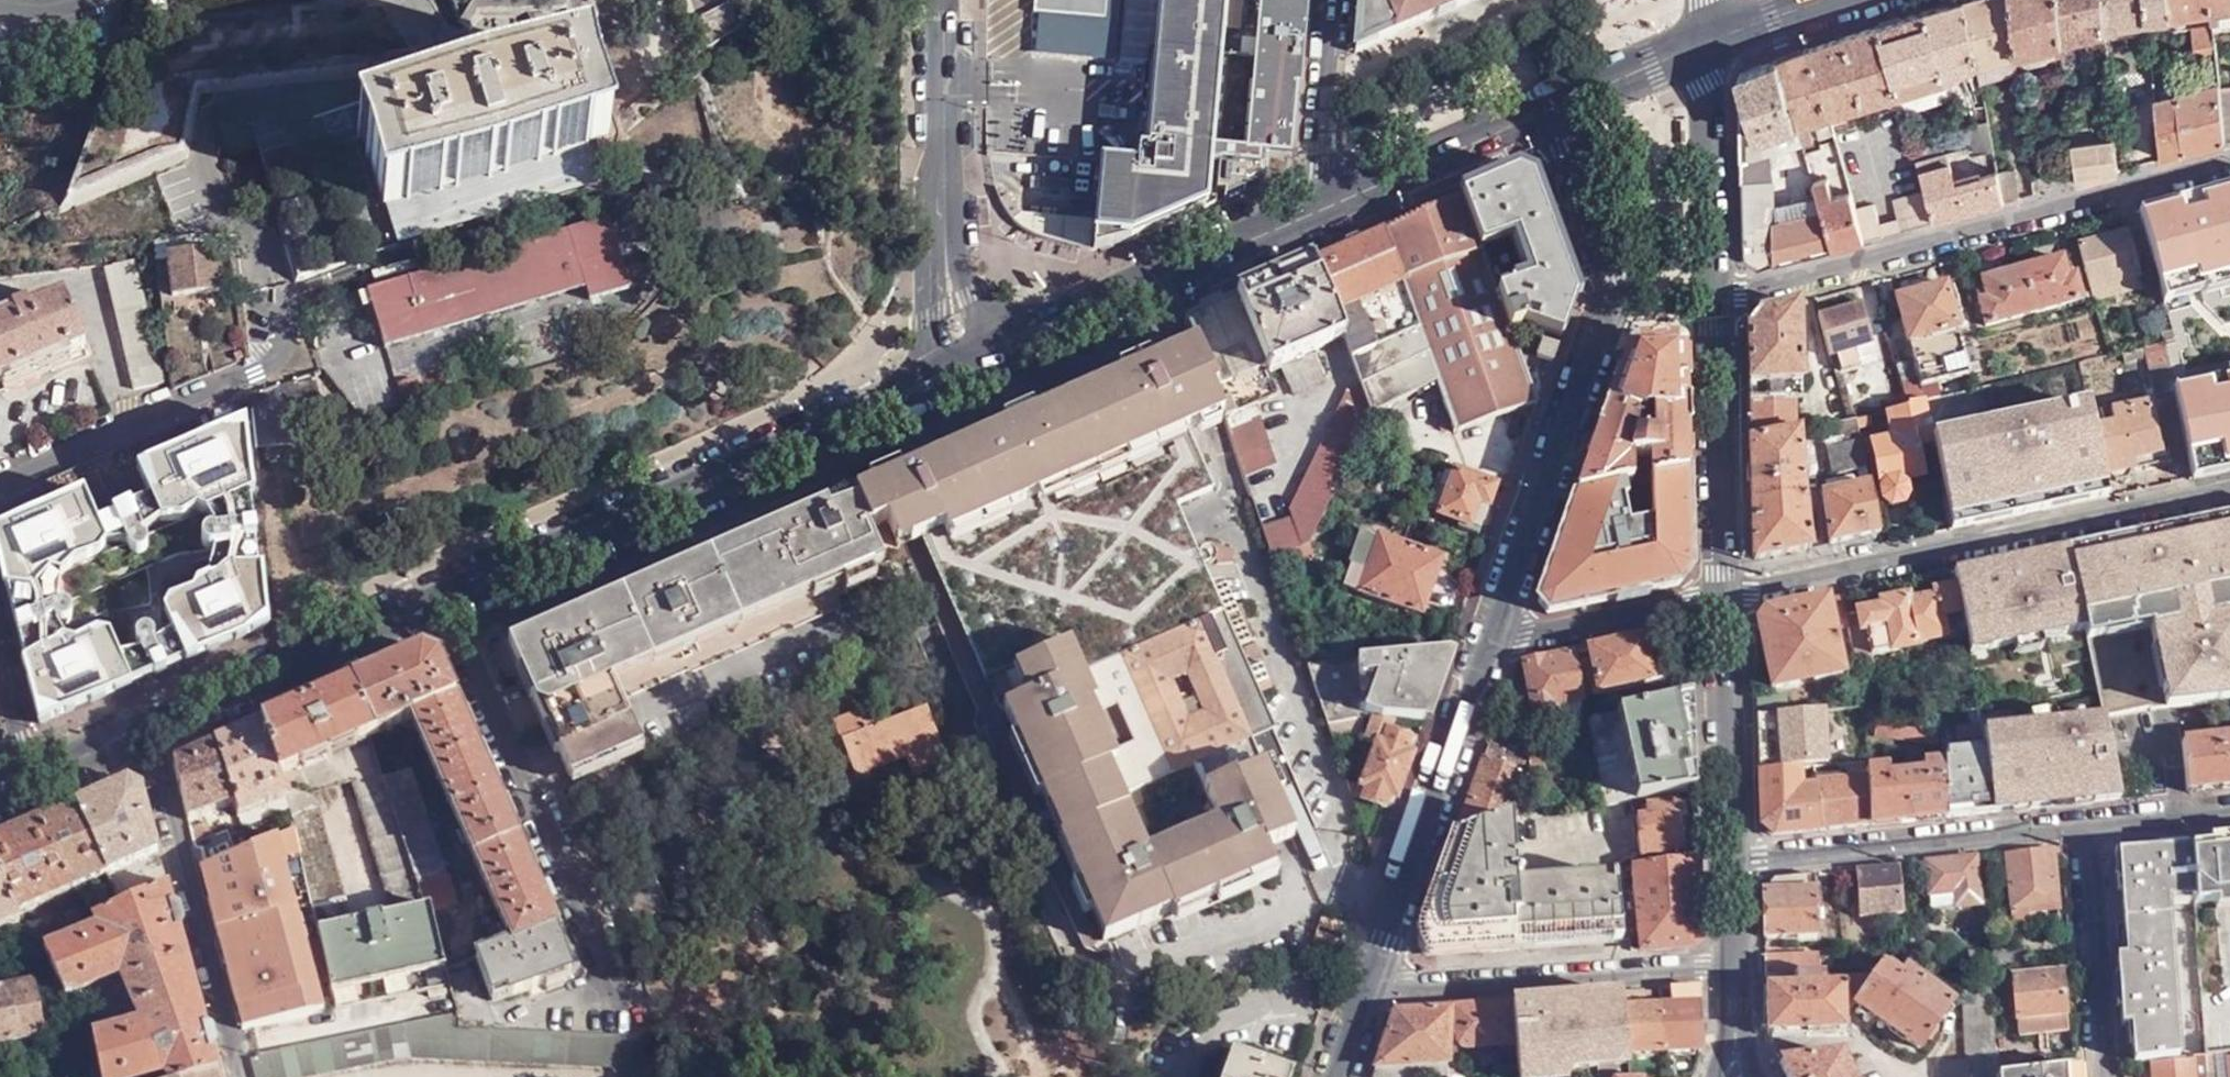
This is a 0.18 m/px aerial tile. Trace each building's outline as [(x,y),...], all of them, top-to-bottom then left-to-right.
[(1031,14),(1082,16),(1036,0),(1032,0),(1031,14)] [(1082,16),(1103,17),(1103,0),(1036,0),(1082,16)] [(1157,53),(1151,53),(1142,149),(1136,148),(1135,165),(1131,216),(1151,235),(1202,212),(1204,179),(1261,185),(1264,159),(1288,162),(1303,0),(1161,0),(1157,53)] [(1353,53),(1476,0),(1359,0),(1353,53)] [(1977,65),(1965,0),(1964,0),(1878,26),(1897,94),(1902,112),(1951,99),(1945,78),(1977,65)] [(2010,0),(1965,0),(1977,65),(2016,55),(2010,0)] [(2014,0),(2010,0),(2016,55),(2020,54),(2014,0)] [(2020,54),(2047,48),(2048,60),(2063,56),(2062,45),(2058,0),(2014,0),(2020,54)] [(2106,31),(2103,0),(2058,0),(2062,45),(2106,34),(2106,31)] [(2149,23),(2147,0),(2103,0),(2106,31),(2149,23)] [(2171,19),(2170,0),(2147,0),(2149,23),(2171,19)] [(2216,44),(2214,29),(2212,0),(2170,0),(2171,19),(2193,15),(2197,65),(2217,63),(2216,44)] [(2214,29),(2229,26),(2229,0),(2212,0),(2214,29)] [(738,4),(691,26),(701,59),(745,33),(738,4)] [(1878,26),(1810,49),(1829,115),(1850,109),(1855,127),(1872,123),(1867,104),(1897,94),(1878,26)] [(2229,143),(2229,42),(2216,44),(2217,63),(2219,85),(2225,144),(2229,143)] [(2020,54),(2021,68),(2048,60),(2047,48),(2020,54)] [(1810,49),(1779,59),(1797,124),(1829,115),(1810,49)] [(1758,268),(1833,249),(1823,215),(1815,217),(1789,224),(1786,224),(1784,218),(1775,219),(1775,187),(1766,154),(1782,149),(1777,129),(1797,124),(1779,59),(1739,75),(1744,259),(1758,268)] [(364,134),(356,136),(365,163),(369,162),(383,205),(406,199),(408,204),(476,185),(578,151),(577,146),(601,138),(587,93),(589,92),(581,66),(574,68),(572,62),(503,83),(501,77),(428,100),(429,106),(362,126),(364,134)] [(2181,156),(2225,144),(2219,85),(2177,97),(2181,156)] [(2161,161),(2176,157),(2172,92),(2154,93),(2161,161)] [(1977,154),(1993,149),(1988,121),(1961,128),(1966,147),(1974,144),(1977,154)] [(2097,178),(2119,172),(2116,141),(2071,146),(2073,170),(2073,179),(2097,176),(2097,178)] [(1916,161),(1946,152),(1944,143),(1913,152),(1916,161)] [(1933,222),(2004,203),(1998,174),(1998,172),(1955,182),(1946,152),(1916,161),(1925,192),(1933,222)] [(1131,216),(1135,165),(1096,161),(1089,250),(1119,244),(1129,245),(1130,232),(1131,216)] [(2004,203),(2019,200),(2015,170),(1998,174),(2004,203)] [(1512,175),(1460,197),(1512,338),(1531,333),(1563,325),(1571,306),(1528,181),(1512,175)] [(1789,224),(1815,217),(1804,176),(1778,182),(1789,224)] [(1833,249),(1864,240),(1852,199),(1850,189),(1836,192),(1831,177),(1814,181),(1823,215),(1833,249)] [(1204,179),(1202,212),(1264,185),(1261,185),(1204,179)] [(1864,240),(1933,222),(1925,192),(1862,209),(1859,198),(1852,199),(1864,240)] [(1460,197),(1381,232),(1434,387),(1452,436),(1536,405),(1512,338),(1460,197)] [(2142,214),(2166,304),(2229,286),(2229,199),(2204,206),(2202,198),(2142,214)] [(627,281),(605,210),(366,284),(367,288),(358,290),(374,338),(381,336),(384,343),(583,280),(588,293),(627,281)] [(1151,235),(1131,216),(1130,232),(1140,239),(1151,235)] [(2151,267),(2144,230),(2079,248),(2093,292),(2100,290),(2150,276),(2153,275),(2151,267)] [(1381,232),(1312,263),(1340,341),(1357,387),(1369,418),(1434,387),(1381,232)] [(154,239),(157,262),(170,260),(175,298),(223,294),(220,256),(235,254),(233,235),(154,239)] [(1991,325),(2085,297),(2071,256),(1976,283),(1991,325)] [(135,259),(105,266),(134,390),(165,383),(135,259)] [(1312,263),(1235,297),(1266,373),(1280,368),(1289,388),(1315,376),(1307,355),(1340,341),(1312,263)] [(2150,276),(2100,290),(2103,302),(2153,289),(2150,276)] [(1896,300),(1921,383),(1923,390),(1975,376),(1958,315),(1964,314),(1953,277),(1945,279),(1947,286),(1896,300)] [(1235,297),(1185,318),(1190,330),(1195,345),(1209,385),(1220,417),(1251,406),(1275,396),(1266,373),(1235,297)] [(1840,312),(1821,317),(1833,359),(1871,348),(1872,353),(1879,352),(1864,305),(1850,309),(1847,298),(1837,301),(1840,312)] [(88,355),(64,301),(46,308),(43,302),(26,310),(24,307),(10,313),(11,316),(0,321),(0,393),(5,391),(88,355)] [(1805,400),(1801,305),(1759,316),(1747,330),(1750,440),(1800,430),(1799,400),(1805,400)] [(1563,325),(1531,333),(1558,342),(1563,325)] [(2167,340),(2166,333),(2158,335),(2160,342),(2167,340)] [(2159,393),(2176,389),(2167,341),(2167,340),(2160,342),(2125,350),(2128,358),(2150,352),(2159,393)] [(1532,362),(1549,366),(1555,350),(1539,344),(1532,362)] [(1209,385),(1195,345),(1159,360),(1189,422),(1177,426),(1181,435),(1218,417),(1205,386),(1209,385)] [(1623,357),(1573,498),(1586,495),(1629,486),(1629,467),(1648,463),(1650,482),(1686,474),(1683,355),(1679,350),(1673,347),(1634,348),(1628,352),(1623,357)] [(1068,400),(899,474),(906,486),(901,488),(924,537),(905,545),(978,714),(1035,842),(1049,874),(1086,952),(1097,957),(1118,947),(1115,941),(1171,915),(1173,918),(1252,882),(1274,872),(1264,851),(1258,839),(1275,831),(1273,826),(1284,821),(1250,744),(1271,734),(1254,697),(1244,672),(1234,650),(1250,643),(1236,609),(1219,617),(1171,509),(1207,493),(1181,435),(1177,426),(1189,422),(1159,360),(1068,400)] [(2192,470),(2224,463),(2222,458),(2229,456),(2229,380),(2176,391),(2192,470)] [(1921,383),(1903,388),(1910,410),(1928,407),(1923,390),(1921,383)] [(1836,384),(1812,391),(1817,407),(1841,401),(1836,384)] [(1220,417),(1209,385),(1205,386),(1218,417),(1220,417)] [(1369,418),(1357,387),(1342,394),(1347,409),(1332,414),(1338,429),(1323,434),(1328,449),(1313,453),(1317,469),(1302,475),(1306,486),(1294,492),(1298,504),(1282,510),(1284,518),(1258,528),(1271,564),(1309,543),(1334,495),(1358,442),(1369,418)] [(251,394),(0,502),(0,564),(40,725),(85,705),(88,676),(58,609),(150,570),(175,626),(181,640),(215,650),(223,647),(171,528),(262,490),(258,450),(252,409),(251,394)] [(321,401),(252,409),(258,450),(325,443),(321,401)] [(2132,470),(2171,463),(2163,416),(2154,418),(2151,401),(2111,409),(2113,424),(2099,426),(2109,473),(2117,481),(2127,480),(2132,470)] [(1251,406),(1220,417),(1240,477),(1272,464),(1251,406)] [(1928,407),(1910,410),(1888,412),(1893,438),(1874,441),(1883,497),(1892,502),(1902,500),(1907,494),(1905,477),(1924,473),(1919,444),(1934,441),(1928,407)] [(2070,470),(2053,413),(2032,419),(2031,415),(2011,422),(2012,426),(1945,448),(1955,478),(1952,478),(1963,509),(2014,493),(2013,489),(2070,470)] [(1872,422),(1871,415),(1857,417),(1859,424),(1872,422)] [(1857,417),(1851,417),(1824,425),(1836,475),(1860,471),(1862,482),(1870,486),(1859,424),(1857,417)] [(1800,430),(1750,440),(1751,506),(1803,492),(1800,438),(1806,437),(1806,428),(1800,430)] [(899,474),(853,494),(854,496),(870,530),(887,523),(899,548),(905,545),(924,537),(901,488),(906,486),(899,474)] [(1493,488),(1453,475),(1437,519),(1457,526),(1456,532),(1475,538),(1493,488)] [(1586,495),(1588,517),(1590,564),(1596,563),(1639,562),(1634,485),(1629,486),(1586,495)] [(1822,496),(1829,545),(1879,534),(1870,486),(1822,496)] [(278,622),(262,490),(171,528),(223,647),(247,637),(278,622)] [(1803,492),(1751,506),(1752,559),(1758,562),(1811,549),(1803,492)] [(1573,498),(1568,514),(1576,514),(1576,519),(1588,517),(1586,495),(1573,498)] [(866,536),(872,533),(870,530),(854,496),(805,518),(749,543),(508,650),(543,733),(616,701),(629,695),(749,643),(849,599),(844,587),(882,570),(866,536)] [(1576,514),(1568,514),(1552,562),(1537,604),(1547,615),(1580,609),(1578,564),(1576,519),(1576,514)] [(1363,571),(1376,537),(1358,531),(1348,565),(1350,566),(1363,571)] [(1440,559),(1376,537),(1363,571),(1355,594),(1419,617),(1440,559)] [(2215,548),(2214,542),(2199,545),(2203,567),(2200,573),(2202,583),(2207,586),(2229,581),(2229,544),(2215,548)] [(1313,552),(1309,543),(1271,564),(1274,574),(1313,552)] [(2156,631),(2139,558),(2112,564),(2110,556),(2083,562),(2095,617),(2121,612),(2128,637),(2137,640),(2147,637),(2156,631)] [(1578,564),(1580,609),(1597,604),(1596,563),(1590,564),(1578,564)] [(1355,594),(1363,571),(1350,566),(1342,590),(1355,594)] [(1989,596),(1977,599),(1988,650),(2031,640),(2035,642),(2070,633),(2061,597),(2045,600),(2041,584),(2016,590),(2015,582),(2011,581),(1990,586),(1987,588),(1989,596)] [(1883,609),(1848,617),(1850,625),(1855,658),(1917,644),(1916,641),(1941,635),(1939,623),(1945,621),(1945,616),(1962,613),(1957,587),(1937,592),(1938,597),(1910,604),(1909,598),(1882,603),(1883,609)] [(1848,617),(1844,596),(1765,613),(1759,623),(1773,689),(1842,675),(1833,629),(1850,625),(1848,617)] [(2178,623),(2166,625),(2169,652),(2181,650),(2178,623)] [(168,656),(211,652),(215,650),(181,640),(175,626),(167,636),(137,648),(116,664),(123,675),(168,656)] [(1669,679),(1661,635),(1589,650),(1599,694),(1669,679)] [(1250,646),(1238,651),(1243,665),(1256,659),(1250,646)] [(1582,703),(1572,654),(1524,664),(1532,720),(1554,716),(1553,709),(1582,703)] [(422,655),(352,685),(374,737),(412,721),(456,702),(437,662),(422,655)] [(1306,667),(1314,667),(1311,656),(1303,657),(1306,667)] [(1423,726),(1448,656),(1314,667),(1306,667),(1328,728),(1354,722),(1381,723),(1409,726),(1423,726)] [(1258,665),(1244,672),(1254,697),(1268,691),(1258,665)] [(352,685),(261,726),(287,799),(293,822),(295,833),(296,836),(323,827),(314,795),(355,781),(366,822),(393,814),(382,780),(369,739),(374,737),(352,685)] [(1788,696),(1757,698),(1758,716),(1769,715),(1789,713),(1788,696)] [(1693,790),(1690,698),(1586,720),(1603,808),(1693,790)] [(616,701),(543,733),(553,757),(627,725),(616,701)] [(556,930),(456,702),(412,721),(506,933),(509,932),(515,945),(475,960),(491,1000),(506,995),(508,999),(570,978),(552,932),(556,930)] [(871,704),(828,722),(852,780),(901,760),(909,779),(947,765),(923,707),(879,724),(871,704)] [(1826,710),(1789,713),(1769,715),(1771,737),(1782,736),(1784,764),(1830,761),(1826,710)] [(2019,718),(1984,721),(1987,746),(1990,783),(2012,781),(2010,754),(2023,753),(2019,718)] [(1406,778),(1412,759),(1409,758),(1411,751),(1407,742),(1404,742),(1409,726),(1381,723),(1366,766),(1406,778)] [(627,725),(553,757),(566,785),(638,753),(627,725)] [(261,726),(214,746),(235,805),(240,818),(287,799),(261,726)] [(2188,794),(2229,790),(2229,735),(2181,741),(2181,746),(2188,794)] [(1536,742),(1523,745),(1531,783),(1545,780),(1536,742)] [(1498,748),(1488,745),(1455,838),(1505,824),(1522,772),(1501,766),(1504,758),(1495,755),(1498,748)] [(235,805),(214,746),(176,763),(189,822),(235,805)] [(1949,819),(1993,814),(1990,783),(1987,746),(1948,750),(1949,761),(1945,761),(1949,819)] [(2160,749),(2165,797),(2188,794),(2181,746),(2160,749)] [(1873,827),(1949,819),(1945,761),(1926,763),(1927,772),(1889,777),(1889,767),(1869,768),(1870,779),(1873,827)] [(1397,800),(1406,778),(1366,766),(1354,802),(1383,812),(1391,809),(1393,801),(1397,800)] [(1801,768),(1761,772),(1763,825),(1775,836),(1823,832),(1818,786),(1802,787),(1801,768)] [(412,771),(382,780),(393,814),(417,887),(447,877),(412,771)] [(1818,786),(1823,832),(1873,827),(1870,779),(1818,783),(1818,786)] [(125,784),(75,806),(106,876),(120,905),(166,886),(140,791),(125,784)] [(1634,841),(1638,873),(1650,870),(1649,857),(1681,852),(1676,820),(1678,820),(1676,804),(1643,809),(1644,819),(1635,821),(1638,841),(1634,841)] [(75,806),(39,821),(73,890),(106,876),(75,806)] [(417,887),(393,814),(366,822),(386,892),(402,915),(425,911),(417,887)] [(0,839),(0,879),(15,915),(73,890),(39,821),(0,839)] [(1258,839),(1264,851),(1292,839),(1284,821),(1273,826),(1275,831),(1258,839)] [(295,833),(293,822),(284,826),(286,836),(295,833)] [(1505,824),(1455,838),(1425,925),(1428,957),(1620,943),(1613,881),(1518,886),(1511,823),(1505,824)] [(208,824),(191,830),(194,846),(212,838),(208,824)] [(296,836),(318,933),(338,929),(335,918),(341,916),(339,904),(345,902),(323,827),(296,836)] [(1375,864),(1384,840),(1365,837),(1375,864)] [(2192,849),(2193,852),(2196,894),(2197,905),(2229,902),(2229,845),(2192,849)] [(269,851),(242,858),(244,866),(211,875),(231,946),(234,946),(240,967),(285,956),(295,948),(290,940),(280,949),(277,936),(280,929),(275,904),(280,896),(269,851)] [(2057,916),(2053,852),(2007,857),(2012,915),(2039,914),(2039,918),(2057,916)] [(2119,856),(2132,1063),(2180,1059),(2176,1000),(2171,1001),(2170,974),(2174,974),(2171,914),(2164,915),(2164,896),(2196,894),(2193,852),(2119,856)] [(1694,859),(1694,854),(1662,862),(1662,867),(1694,859)] [(1638,896),(1696,891),(1694,859),(1662,867),(1650,870),(1638,873),(1635,874),(1638,896)] [(1979,907),(1977,859),(1928,864),(1932,911),(1979,907)] [(1904,915),(1901,867),(1858,872),(1861,918),(1904,915)] [(1763,893),(1819,888),(1818,876),(1774,880),(1763,893)] [(458,909),(447,877),(417,887),(425,911),(431,909),(433,917),(458,909)] [(0,879),(0,930),(18,921),(15,915),(0,879)] [(651,881),(618,896),(633,928),(667,914),(651,881)] [(166,886),(120,905),(96,915),(100,925),(43,951),(61,993),(69,991),(76,1020),(89,1017),(103,1076),(166,1076),(169,1076),(210,1076),(217,1075),(166,886)] [(1787,935),(1821,934),(1819,888),(1763,893),(1764,936),(1787,935)] [(1697,943),(1696,891),(1638,896),(1641,953),(1691,950),(1697,943)] [(452,988),(449,972),(433,917),(431,909),(425,911),(402,915),(338,929),(318,933),(337,1011),(430,993),(432,999),(449,996),(447,989),(452,988)] [(0,930),(0,939),(21,929),(18,921),(0,930)] [(1346,928),(1322,921),(1312,946),(1338,954),(1346,928)] [(1990,967),(2014,965),(2013,949),(1990,951),(1990,967)] [(1794,974),(1824,973),(1823,965),(1818,965),(1818,953),(1765,954),(1765,975),(1794,974)] [(1900,974),(1882,961),(1874,972),(1851,999),(1914,1048),(1924,1037),(1929,1040),(1938,1028),(1933,1024),(1952,1001),(1906,967),(1900,974)] [(0,977),(0,1045),(50,1032),(49,1026),(55,1025),(51,1004),(47,1005),(46,1002),(42,1002),(36,979),(30,981),(25,964),(0,977)] [(1766,987),(1769,1033),(1844,1031),(1843,1012),(1849,1012),(1846,972),(1824,973),(1794,974),(1794,986),(1766,987)] [(2063,972),(2012,974),(2016,1018),(2065,1015),(2063,972)] [(1959,997),(1990,995),(1989,977),(1958,979),(1959,997)] [(1699,990),(1659,991),(1661,1054),(1701,1052),(1699,990)] [(1643,1009),(1623,1009),(1623,1011),(1625,1056),(1661,1054),(1659,991),(1643,993),(1643,1009)] [(1512,1005),(1515,1046),(1516,1058),(1517,1076),(1569,1076),(1570,1076),(1626,1072),(1625,1056),(1623,1011),(1623,1009),(1623,995),(1512,1005)] [(1994,1072),(1990,995),(1959,997),(1963,1060),(1935,1062),(1936,1076),(1995,1076),(1994,1072)] [(1512,1005),(1452,1009),(1450,1052),(1469,1050),(1496,1048),(1515,1046),(1512,1005)] [(1450,1052),(1452,1009),(1395,1013),(1375,1069),(1449,1065),(1449,1062),(1450,1052)] [(648,1041),(459,1031),(459,1016),(262,1056),(262,1059),(251,1062),(255,1076),(324,1076),(393,1062),(408,1061),(613,1072),(616,1076),(649,1076),(648,1041)] [(1516,1058),(1515,1046),(1496,1048),(1497,1059),(1516,1058)] [(1469,1050),(1450,1052),(1449,1062),(1469,1061),(1469,1050)] [(2229,1063),(2224,1064),(2224,1057),(2223,1053),(2221,1054),(2218,1054),(2220,1076),(2229,1076),(2229,1067),(2229,1063)] [(2218,1054),(2207,1055),(2207,1058),(2208,1076),(2220,1076),(2218,1054)] [(1839,1055),(1782,1064),(1788,1076),(1850,1076),(1839,1055)] [(1292,1075),(1236,1056),(1229,1076),(1291,1076),(1292,1075)] [(2207,1058),(2147,1064),(2147,1070),(2135,1071),(2136,1076),(2208,1076),(2207,1058)] [(2080,1065),(1994,1072),(1995,1076),(2003,1076),(2081,1069),(2080,1065)] [(2081,1069),(2003,1076),(2081,1076),(2081,1069)]
